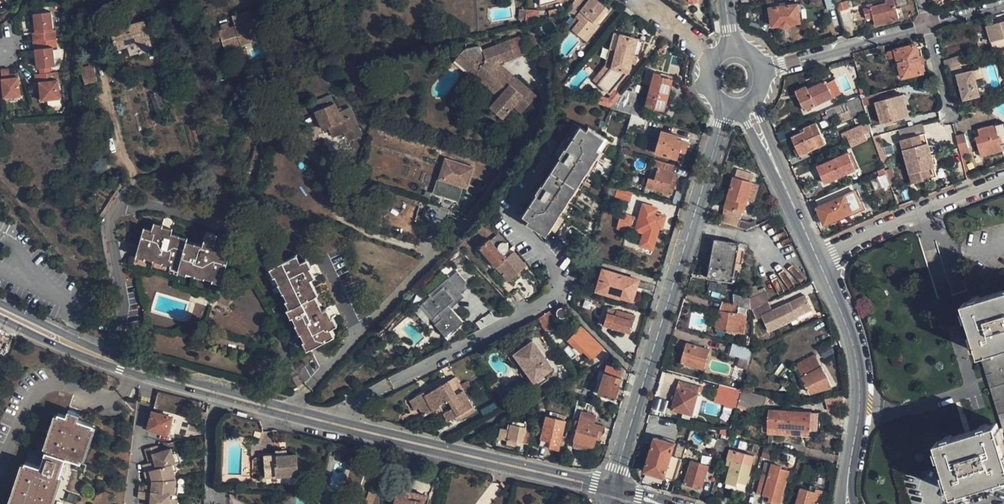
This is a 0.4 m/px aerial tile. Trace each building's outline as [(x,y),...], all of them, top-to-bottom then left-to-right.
[(567,8),(567,9),(574,15),(587,0),(573,0),(567,8)] [(596,0),(591,0),(576,18),(581,22),(573,31),(587,42),(600,27),(598,24),(608,10),(596,0)] [(874,16),(876,23),(900,17),(894,0),(887,0),(887,1),(864,7),(866,17),(874,16)] [(771,8),(774,26),(801,22),(801,21),(798,3),(771,8)] [(531,5),(524,4),(523,9),(522,19),(521,21),(530,19),(531,5)] [(849,19),(846,7),(838,10),(841,22),(849,19)] [(522,19),(523,9),(516,8),(515,19),(522,19)] [(833,28),(842,26),(841,22),(838,10),(829,14),(833,28)] [(33,40),(56,38),(56,29),(53,30),(51,11),(34,12),(35,31),(32,31),(33,40)] [(110,28),(112,38),(123,36),(125,43),(150,37),(145,18),(110,28)] [(224,28),(219,29),(208,33),(211,42),(222,39),(225,48),(261,37),(256,18),(230,26),(228,21),(222,22),(224,28)] [(569,28),(573,31),(581,22),(576,18),(569,28)] [(989,42),(1003,38),(1003,22),(1003,20),(985,26),(989,42)] [(611,67),(598,83),(609,92),(626,71),(628,72),(630,62),(632,54),(637,55),(640,56),(643,42),(635,41),(636,38),(614,32),(610,48),(615,50),(611,67)] [(515,77),(498,63),(526,50),(519,34),(506,40),(512,52),(492,61),(494,65),(513,80),(515,77)] [(123,36),(112,38),(114,46),(125,43),(123,36)] [(56,38),(33,40),(33,48),(35,47),(37,67),(39,67),(40,72),(50,72),(49,66),(55,65),(53,46),(57,45),(56,38)] [(462,51),(480,65),(472,76),(498,97),(490,107),(502,117),(513,104),(522,111),(536,93),(515,77),(513,80),(494,65),(492,61),(512,52),(506,40),(480,51),(480,48),(462,51)] [(898,58),(903,77),(924,72),(917,44),(887,53),(889,61),(898,58)] [(883,46),(852,54),(853,57),(854,59),(885,51),(883,46)] [(615,50),(610,48),(606,64),(593,79),(598,83),(611,67),(615,50)] [(472,76),(480,65),(462,51),(454,61),(472,76)] [(943,59),(945,67),(950,65),(960,62),(958,55),(943,59)] [(83,66),(86,80),(98,77),(95,64),(83,66)] [(659,72),(654,70),(646,68),(643,78),(651,81),(644,104),(663,110),(671,83),(663,80),(664,76),(659,74),(659,72)] [(956,73),(962,99),(979,95),(975,79),(980,77),(978,68),(956,73)] [(40,72),(35,73),(36,81),(39,81),(39,84),(40,92),(40,100),(59,98),(58,80),(59,80),(58,71),(50,72),(40,72)] [(3,89),(4,97),(21,96),(19,77),(2,78),(3,89)] [(805,110),(841,93),(834,79),(826,83),(825,80),(807,89),(808,91),(798,96),(805,110)] [(808,91),(807,89),(806,86),(796,91),(798,96),(808,91)] [(598,94),(595,102),(610,107),(621,94),(615,89),(609,97),(598,94)] [(621,94),(610,107),(631,113),(647,118),(649,109),(640,106),(643,98),(623,92),(621,94)] [(316,111),(324,129),(333,126),(337,135),(347,131),(350,139),(361,134),(349,107),(338,111),(334,103),(330,94),(312,103),(316,111)] [(900,95),(906,117),(910,116),(905,94),(900,95)] [(883,123),(906,117),(900,95),(878,101),(883,123)] [(846,101),(853,115),(864,110),(857,96),(846,101)] [(644,129),(647,118),(631,113),(628,124),(644,129)] [(801,154),(827,142),(822,132),(816,121),(790,133),(793,140),(801,154)] [(976,126),(978,134),(972,135),(976,148),(981,147),(984,154),(1000,149),(998,142),(1003,141),(1003,127),(1002,121),(992,123),(992,122),(976,126)] [(617,144),(585,123),(523,218),(555,239),(617,144)] [(845,131),(849,140),(865,133),(860,124),(845,131)] [(685,152),(688,142),(676,138),(677,136),(661,130),(654,152),(676,159),(679,150),(685,152)] [(900,139),(912,181),(936,175),(924,133),(900,139)] [(954,135),(958,152),(966,150),(962,133),(954,135)] [(679,150),(676,159),(682,161),(685,152),(679,150)] [(818,165),(825,181),(855,166),(848,151),(818,165)] [(465,186),(472,166),(443,156),(436,177),(460,185),(465,186)] [(675,165),(659,160),(654,177),(652,176),(649,185),(655,187),(655,188),(671,193),(675,181),(671,179),(673,172),(675,165)] [(881,186),(887,182),(879,165),(872,169),(881,186)] [(615,170),(610,185),(617,187),(622,172),(615,170)] [(736,175),(720,222),(737,228),(747,231),(749,230),(749,226),(739,224),(745,206),(751,188),(753,181),(736,175)] [(460,185),(436,177),(432,191),(456,199),(460,185)] [(606,193),(615,195),(618,187),(617,187),(610,185),(609,184),(606,193)] [(630,200),(633,192),(618,187),(615,195),(616,196),(630,200)] [(751,188),(745,206),(750,208),(756,190),(751,188)] [(826,223),(862,205),(858,194),(853,189),(818,207),(826,223)] [(630,200),(616,196),(613,205),(627,209),(630,200)] [(643,232),(639,245),(651,249),(659,227),(661,228),(665,215),(655,212),(656,208),(644,204),(639,220),(633,218),(630,227),(633,229),(643,232)] [(630,227),(633,218),(633,216),(621,212),(616,229),(632,234),(633,229),(630,227)] [(213,278),(221,280),(227,258),(220,255),(221,252),(222,250),(213,247),(213,245),(203,242),(202,244),(195,243),(194,244),(193,247),(185,245),(186,242),(178,240),(180,235),(171,233),(172,229),(162,227),(161,229),(154,226),(153,230),(152,233),(143,230),(137,253),(145,255),(144,258),(153,260),(153,258),(163,261),(162,263),(171,266),(172,263),(179,265),(178,268),(186,270),(186,272),(194,275),(194,272),(205,275),(204,278),(213,280),(213,278)] [(479,247),(507,280),(525,264),(513,250),(503,258),(492,246),(502,238),(497,234),(488,241),(487,240),(479,247)] [(715,240),(708,279),(734,283),(740,244),(715,240)] [(593,258),(586,256),(581,274),(588,276),(593,258)] [(307,340),(311,348),(332,338),(328,329),(330,328),(333,327),(329,319),(330,318),(326,309),(323,311),(320,304),(318,305),(316,306),(312,298),(314,297),(310,290),(314,288),(310,279),(313,277),(310,270),(308,271),(303,262),(300,264),(298,265),(293,257),(272,268),(276,275),(274,276),(279,286),(281,285),(284,292),(283,293),(286,301),(289,300),(292,307),(291,308),(294,316),(292,317),(296,324),(298,323),(302,331),(300,333),(305,341),(307,340)] [(634,277),(604,267),(601,279),(603,279),(599,291),(615,295),(617,290),(629,294),(634,277)] [(453,281),(463,291),(471,283),(457,268),(449,276),(453,281)] [(464,320),(449,304),(463,291),(453,281),(449,276),(439,284),(428,294),(430,297),(418,307),(431,320),(435,317),(438,321),(435,324),(446,336),(464,320)] [(964,302),(980,353),(980,354),(1003,347),(1003,290),(964,302)] [(734,294),(734,305),(738,306),(750,310),(751,310),(766,304),(765,292),(750,298),(734,294)] [(812,312),(806,298),(785,307),(786,309),(783,311),(782,308),(772,313),(768,303),(766,304),(751,310),(755,320),(761,318),(767,332),(796,320),(795,319),(812,312)] [(736,332),(738,314),(737,314),(738,306),(734,305),(722,301),(721,311),(718,311),(715,329),(736,332)] [(604,324),(630,333),(635,316),(609,307),(604,324)] [(540,316),(536,319),(545,334),(557,328),(548,310),(540,316)] [(604,346),(581,324),(570,334),(583,346),(580,349),(591,359),(604,346)] [(580,349),(583,346),(570,334),(566,339),(578,351),(580,349)] [(546,374),(554,369),(535,339),(510,355),(532,390),(537,386),(538,379),(546,374)] [(732,343),(728,354),(749,360),(752,349),(732,343)] [(710,351),(687,344),(681,365),(704,371),(710,351)] [(807,392),(830,386),(826,375),(813,352),(793,362),(807,392)] [(1003,421),(1003,361),(994,365),(996,371),(989,373),(1003,421)] [(598,394),(616,399),(622,379),(620,379),(623,369),(608,365),(605,373),(603,380),(598,394)] [(603,380),(605,373),(599,371),(597,379),(603,380)] [(424,388),(414,393),(425,413),(434,407),(441,404),(445,411),(449,418),(455,414),(462,411),(464,415),(476,408),(465,387),(461,382),(457,374),(436,385),(435,384),(424,389),(424,388)] [(537,386),(549,379),(546,374),(538,379),(537,386)] [(468,378),(461,382),(465,387),(471,384),(468,378)] [(693,411),(700,387),(679,382),(671,411),(692,416),(692,415),(696,416),(697,412),(693,411)] [(734,402),(736,393),(728,391),(727,396),(726,400),(729,401),(733,402),(734,402)] [(763,407),(765,397),(741,391),(739,400),(763,407)] [(178,413),(181,397),(158,393),(155,408),(178,413)] [(422,414),(425,413),(414,393),(410,396),(414,404),(416,403),(422,414)] [(434,407),(438,415),(445,411),(441,404),(434,407)] [(154,411),(149,428),(169,434),(174,417),(154,411)] [(549,416),(566,420),(567,415),(550,411),(549,416)] [(809,412),(768,411),(767,429),(809,430),(809,412)] [(67,458),(81,462),(93,424),(58,413),(40,466),(26,461),(10,503),(51,503),(67,458)] [(603,428),(594,425),(596,418),(582,414),(580,421),(578,429),(574,446),(594,451),(597,441),(599,441),(603,428)] [(549,416),(546,416),(538,448),(559,453),(566,420),(549,416)] [(498,438),(529,446),(533,431),(524,429),(525,423),(510,420),(509,424),(505,423),(503,429),(501,428),(498,438)] [(1001,438),(996,423),(936,441),(953,494),(986,484),(1003,490),(1003,437),(1001,438)] [(645,473),(665,479),(674,482),(680,460),(671,457),(675,444),(655,438),(645,473)] [(714,446),(724,449),(726,441),(716,439),(714,446)] [(175,453),(173,448),(163,451),(160,444),(148,449),(150,456),(156,454),(158,461),(152,463),(146,465),(148,472),(154,470),(175,463),(178,462),(175,453)] [(175,453),(178,462),(184,460),(180,451),(175,453)] [(754,457),(731,451),(728,461),(732,462),(726,484),(737,487),(738,483),(746,486),(754,457)] [(156,454),(150,456),(152,463),(158,461),(156,454)] [(273,455),(262,456),(264,478),(296,476),(295,454),(283,455),(273,455)] [(708,465),(690,461),(682,485),(700,490),(708,465)] [(154,470),(156,479),(180,478),(178,470),(175,463),(154,470)] [(780,470),(780,467),(775,465),(772,475),(765,473),(759,495),(771,498),(770,502),(776,503),(780,503),(788,472),(780,470)] [(150,480),(156,479),(154,470),(148,472),(150,480)] [(150,484),(144,483),(143,490),(174,493),(178,494),(178,485),(180,478),(156,479),(156,484),(150,484)] [(797,503),(820,503),(824,491),(816,489),(815,493),(801,489),(797,503)] [(143,490),(142,497),(154,498),(157,498),(157,503),(173,503),(174,498),(174,493),(143,490)] [(364,503),(366,503),(374,503),(376,493),(368,490),(364,503)] [(426,499),(412,496),(413,494),(399,490),(396,503),(425,503),(426,499)]
